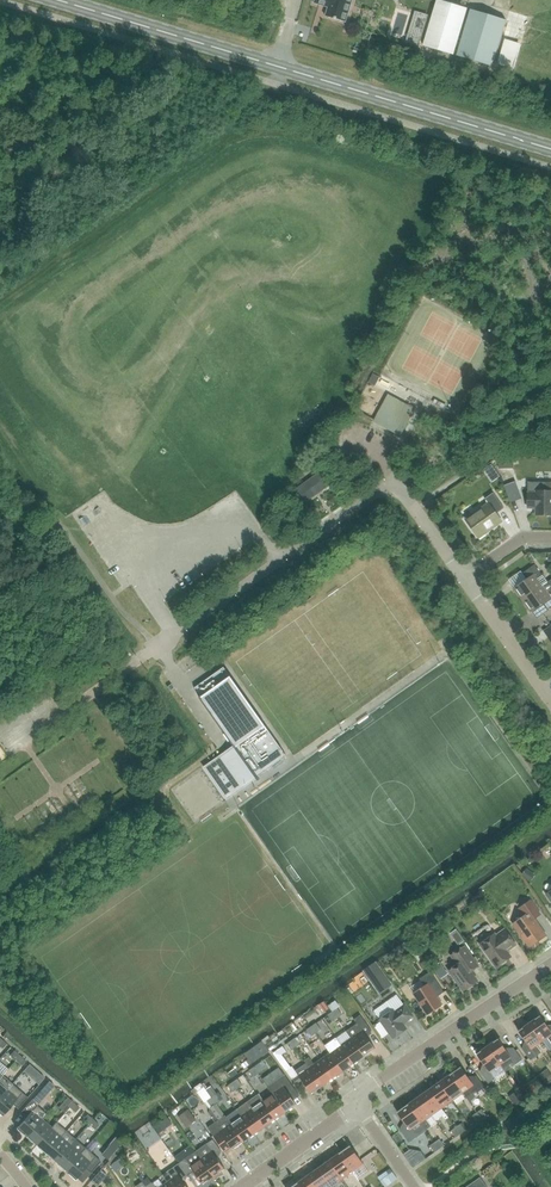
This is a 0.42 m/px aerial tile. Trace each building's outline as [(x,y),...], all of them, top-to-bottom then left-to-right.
[(352,0),(314,0),(313,3),(328,7),(325,17),(345,23),(352,0)] [(467,8),(440,0),(436,0),(423,46),(453,55),(467,8)] [(491,67),(505,21),(470,9),(456,56),(491,67)] [(420,40),(424,24),(380,13),(376,29),(420,40)] [(403,430),(407,423),(414,410),(388,395),(374,422),(395,433),(394,434),(398,437),(402,436),(404,431),(403,430)] [(297,491),(306,504),(328,489),(319,476),(297,491)] [(504,486),(510,503),(522,499),(516,481),(504,486)] [(550,515),(550,483),(543,483),(543,482),(528,482),(528,508),(536,508),(536,515),(550,515)] [(496,514),(504,508),(493,493),(485,499),(488,503),(465,520),(478,538),(490,530),(489,529),(501,520),(496,514)] [(547,582),(542,576),(535,565),(522,574),(526,580),(514,588),(522,600),(549,581),(547,582)] [(549,581),(522,600),(531,612),(543,603),(547,609),(550,606),(550,583),(549,581)] [(223,667),(194,688),(200,696),(198,697),(234,747),(205,768),(226,798),(255,778),(258,781),(259,780),(257,776),(286,756),(223,667)] [(486,896),(477,903),(484,911),(492,905),(486,896)] [(525,916),(514,924),(528,944),(543,933),(532,918),(539,914),(530,902),(520,908),(525,916)] [(480,944),(496,967),(510,957),(505,950),(508,948),(509,949),(515,944),(505,930),(495,936),(494,934),(480,944)] [(449,971),(463,990),(477,981),(465,965),(473,959),(463,947),(451,955),(458,965),(449,971)] [(390,985),(378,968),(367,976),(379,993),(390,985)] [(413,994),(427,1015),(442,1005),(437,997),(443,992),(430,972),(419,979),(424,986),(413,994)] [(337,1018),(341,1015),(344,1013),(339,1007),(339,1006),(335,1000),(328,1006),(332,1011),(337,1018)] [(380,1019),(393,1038),(406,1029),(402,1023),(412,1016),(404,1004),(393,1011),(393,1010),(380,1019)] [(332,1021),(337,1018),(332,1011),(327,1015),(332,1021)] [(364,1056),(375,1049),(365,1035),(371,1031),(360,1015),(353,1020),(356,1024),(346,1031),(351,1038),(364,1056)] [(549,1028),(539,1015),(536,1018),(534,1015),(529,1021),(527,1021),(541,1041),(547,1037),(550,1043),(550,1027),(549,1028)] [(535,1045),(541,1041),(527,1021),(526,1022),(520,1026),(521,1029),(518,1031),(526,1043),(520,1048),(529,1060),(540,1052),(535,1045)] [(311,1026),(316,1033),(320,1029),(316,1023),(311,1026)] [(311,1036),(316,1033),(311,1026),(306,1030),(311,1036)] [(290,1041),(294,1048),(299,1044),(295,1038),(290,1041)] [(353,1064),(364,1056),(351,1038),(340,1045),(353,1064)] [(486,1045),(500,1065),(510,1057),(515,1064),(522,1060),(513,1047),(507,1052),(498,1038),(494,1041),(492,1038),(487,1044),(486,1045)] [(290,1051),(294,1048),(290,1041),(273,1053),(286,1071),(290,1067),(281,1055),(288,1050),(290,1051)] [(343,1071),(353,1064),(340,1045),(330,1053),(343,1071)] [(489,1072),(500,1065),(486,1045),(484,1046),(478,1049),(479,1052),(476,1054),(485,1067),(479,1071),(488,1083),(494,1079),(489,1072)] [(16,1061),(20,1056),(14,1051),(9,1055),(16,1061)] [(332,1079),(343,1071),(330,1053),(319,1060),(332,1079)] [(20,1056),(16,1061),(21,1066),(25,1061),(20,1056)] [(319,1060),(313,1064),(309,1057),(303,1061),(322,1086),(332,1079),(319,1060)] [(311,1094),(322,1086),(303,1061),(305,1063),(295,1071),(311,1094)] [(253,1067),(258,1074),(263,1070),(258,1064),(253,1067)] [(253,1077),(258,1074),(253,1067),(248,1071),(253,1077)] [(463,1093),(462,1093),(465,1097),(475,1090),(477,1092),(484,1087),(476,1075),(470,1080),(460,1067),(450,1074),(463,1093)] [(452,1100),(462,1093),(463,1093),(450,1074),(439,1082),(452,1100)] [(272,1093),(285,1112),(296,1104),(287,1091),(293,1087),(284,1075),(267,1087),(272,1094),(272,1093)] [(12,1084),(2,1076),(0,1078),(0,1098),(12,1084)] [(237,1089),(242,1085),(244,1084),(239,1077),(232,1082),(237,1089)] [(232,1092),(237,1089),(232,1082),(227,1086),(232,1092)] [(441,1108),(452,1100),(439,1082),(428,1089),(441,1108)] [(0,1098),(0,1115),(2,1116),(12,1104),(17,1109),(27,1098),(12,1084),(0,1098)] [(431,1115),(441,1108),(428,1089),(418,1097),(431,1115)] [(275,1119),(285,1112),(272,1093),(272,1094),(262,1101),(275,1119)] [(211,1097),(216,1104),(221,1100),(216,1094),(211,1097)] [(262,1101),(257,1094),(246,1102),(251,1108),(264,1127),(275,1119),(262,1101)] [(211,1107),(216,1104),(211,1097),(206,1101),(211,1107)] [(426,1119),(431,1115),(418,1097),(407,1104),(420,1123),(425,1130),(431,1126),(426,1119)] [(69,1108),(73,1103),(67,1098),(63,1102),(69,1108)] [(41,1120),(42,1120),(46,1115),(31,1101),(21,1112),(26,1117),(16,1129),(26,1137),(41,1120)] [(246,1102),(236,1110),(240,1116),(253,1134),(264,1127),(251,1108),(246,1102)] [(73,1103),(69,1108),(75,1113),(79,1108),(73,1103)] [(407,1104),(396,1112),(406,1125),(400,1130),(409,1142),(415,1137),(420,1134),(425,1130),(420,1123),(407,1104)] [(481,1119),(486,1116),(481,1109),(476,1112),(481,1119)] [(476,1122),(481,1119),(476,1112),(472,1116),(476,1122)] [(88,1125),(93,1120),(87,1114),(82,1119),(88,1125)] [(224,1115),(207,1128),(224,1152),(225,1152),(224,1151),(230,1146),(232,1150),(243,1142),(230,1123),(224,1115)] [(243,1142),(253,1134),(240,1116),(230,1123),(243,1142)] [(51,1128),(42,1120),(41,1120),(26,1137),(36,1146),(51,1128)] [(93,1120),(88,1125),(94,1130),(98,1125),(93,1120)] [(45,1154),(65,1131),(55,1123),(51,1128),(36,1146),(45,1154)] [(460,1134),(465,1131),(460,1124),(455,1127),(460,1134)] [(455,1137),(460,1134),(455,1127),(450,1131),(455,1137)] [(75,1140),(66,1132),(65,1131),(45,1154),(55,1163),(75,1140)] [(431,1143),(440,1138),(437,1133),(428,1138),(431,1143)] [(221,1151),(215,1143),(212,1139),(201,1147),(206,1154),(201,1158),(200,1158),(214,1178),(216,1177),(222,1174),(221,1171),(224,1169),(215,1156),(221,1151)] [(439,1149),(444,1145),(439,1139),(434,1142),(439,1149)] [(85,1148),(75,1140),(55,1163),(65,1171),(85,1148)] [(434,1152),(439,1149),(434,1142),(429,1146),(434,1152)] [(339,1153),(352,1171),(363,1164),(350,1145),(339,1153)] [(85,1148),(65,1171),(75,1180),(85,1168),(90,1173),(100,1162),(85,1148)] [(200,1158),(201,1158),(196,1151),(178,1163),(187,1175),(193,1171),(202,1184),(206,1182),(208,1184),(213,1179),(214,1178),(200,1158)] [(341,1179),(352,1171),(339,1153),(328,1160),(341,1179)] [(331,1186),(341,1179),(328,1160),(318,1168),(331,1186)] [(187,1175),(178,1163),(162,1175),(167,1182),(170,1186),(187,1186),(182,1179),(187,1175)] [(331,1186),(318,1168),(307,1175),(315,1186),(330,1186),(331,1186)] [(90,1181),(96,1186),(106,1175),(100,1170),(90,1181)] [(307,1175),(296,1183),(299,1186),(315,1186),(307,1175)] [(479,1177),(466,1186),(486,1186),(479,1177)]
